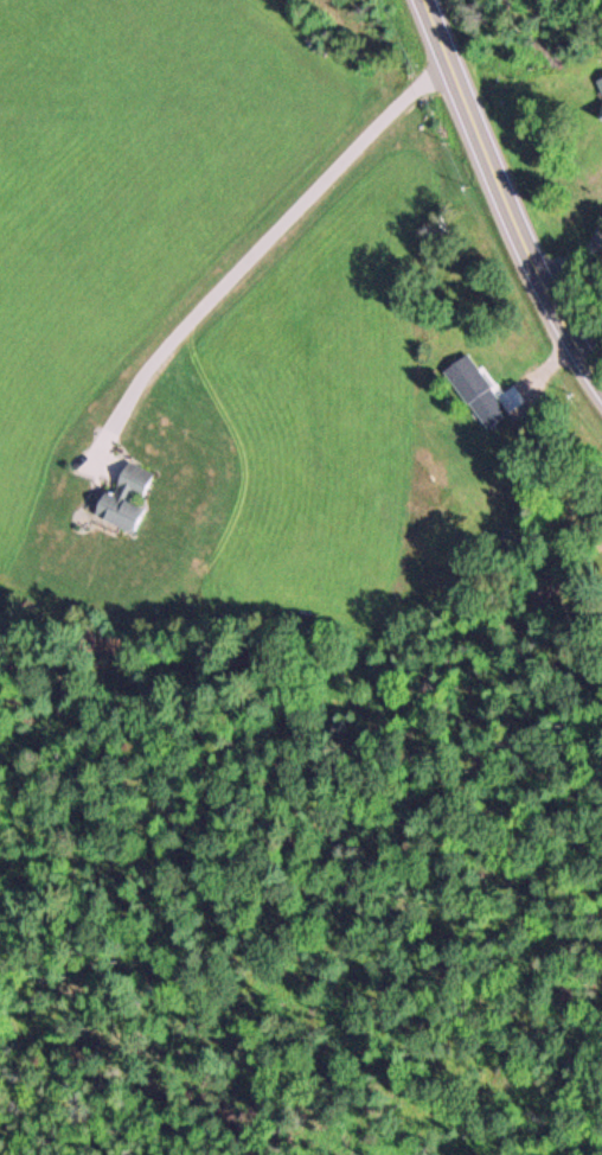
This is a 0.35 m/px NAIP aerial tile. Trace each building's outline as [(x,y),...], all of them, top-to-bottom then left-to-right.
[(591,78),(601,106),(601,74),(591,78)] [(468,351),(443,366),(480,428),(505,413),(468,351)] [(152,471),(125,460),(112,492),(103,488),(92,513),(132,530),(143,505),(139,503),(152,471)]
